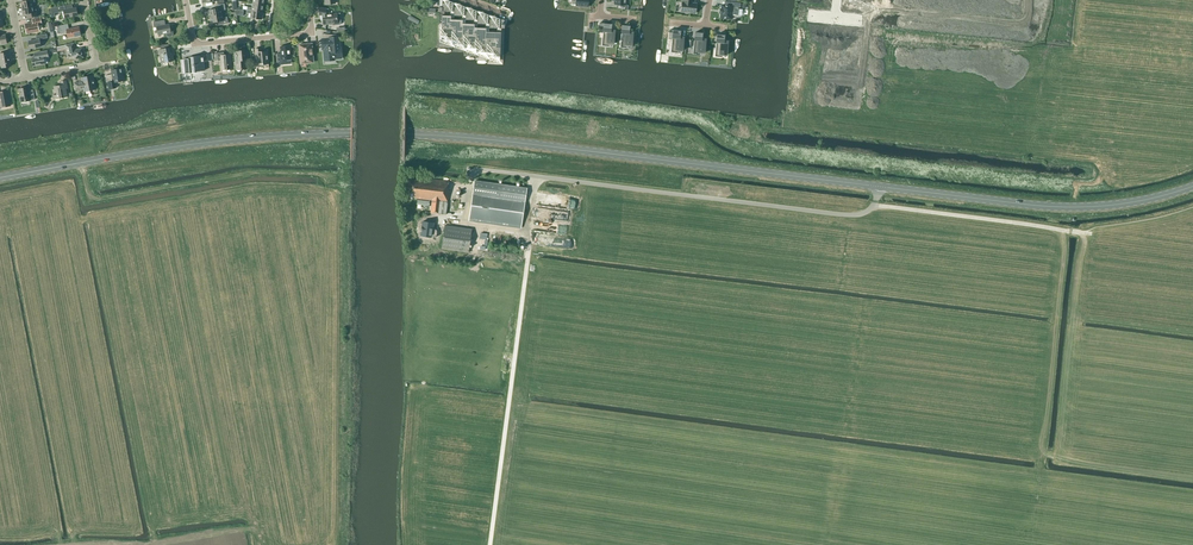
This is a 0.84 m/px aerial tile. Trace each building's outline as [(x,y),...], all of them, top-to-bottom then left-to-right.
[(628,5),(624,5),(625,0),(613,0),(612,4),(616,4),(615,9),(624,10),(627,10),(628,5)] [(692,0),(684,0),(684,2),(682,2),(681,11),(695,13),(696,4),(691,3),(691,0),(692,0)] [(730,1),(730,6),(721,5),(721,9),(720,9),(719,13),(721,14),(720,18),(725,18),(726,19),(730,19),(731,19),(731,14),(737,14),(738,7),(740,7),(741,2),(730,1)] [(209,10),(210,16),(222,14),(221,11),(226,10),(224,3),(217,5),(218,8),(209,10)] [(262,12),(263,4),(253,3),(252,7),(247,7),(247,10),(262,12)] [(442,11),(450,12),(451,3),(442,3),(442,7),(439,7),(439,11),(442,11)] [(72,4),(61,6),(49,8),(51,17),(55,17),(54,13),(63,11),(64,12),(65,18),(77,16),(75,8),(73,8),(72,4)] [(36,9),(34,10),(33,6),(22,8),(23,15),(27,14),(28,18),(37,16),(36,9)] [(329,9),(319,7),(319,15),(323,15),(324,24),(333,23),(333,25),(341,25),(341,22),(340,13),(329,14),(329,9)] [(454,7),(454,15),(462,16),(463,7),(454,7)] [(261,19),(262,12),(247,10),(246,12),(251,13),(251,18),(261,19)] [(466,11),(465,19),(474,20),(474,11),(466,11)] [(227,17),(223,17),(222,14),(210,16),(212,23),(221,21),(221,24),(228,23),(227,17)] [(441,36),(446,36),(446,39),(452,40),(458,40),(458,44),(470,44),(470,48),(476,48),(482,48),(481,52),(488,52),(493,52),(493,56),(500,56),(501,32),(486,31),(486,28),(474,27),(474,24),(462,23),(463,20),(451,19),(451,15),(442,15),(441,36)] [(477,15),(477,24),(486,24),(486,15),(477,15)] [(33,23),(25,24),(27,33),(39,30),(37,24),(41,23),(40,18),(32,19),(33,23)] [(489,19),(489,28),(497,28),(498,19),(489,19)] [(172,32),(171,31),(169,24),(163,25),(162,20),(163,20),(153,22),(154,27),(157,27),(158,35),(167,33),(167,35),(169,36),(171,36),(173,34),(172,32)] [(613,44),(614,30),(610,30),(611,24),(604,23),(599,23),(598,32),(602,33),(602,37),(606,38),(605,43),(613,44)] [(67,32),(68,38),(81,35),(79,27),(69,29),(68,24),(57,26),(59,34),(67,32)] [(629,26),(622,25),(620,47),(627,48),(628,45),(632,46),(633,32),(629,32),(629,26)] [(680,36),(680,31),(670,30),(669,37),(672,38),(671,50),(682,51),(684,37),(680,36)] [(702,38),(702,33),(695,32),(693,48),(697,48),(697,52),(704,53),(706,39),(702,38)] [(48,38),(47,34),(36,36),(37,40),(28,41),(30,48),(41,46),(40,39),(48,38)] [(334,59),(334,58),(341,58),(341,49),(339,49),(338,37),(332,38),(332,35),(322,34),(322,39),(323,49),(324,49),(325,60),(334,59)] [(724,41),(724,35),(717,34),(715,50),(719,50),(719,54),(726,55),(728,41),(724,41)] [(74,56),(74,59),(84,57),(82,48),(74,49),(74,47),(74,43),(65,45),(68,58),(74,56)] [(173,60),(171,52),(174,52),(173,47),(169,48),(169,44),(160,45),(161,49),(159,50),(161,63),(173,60)] [(312,60),(312,55),(311,44),(299,45),(300,56),(301,61),(302,62),(311,62),(312,60)] [(282,64),(282,60),(291,59),(289,46),(280,47),(281,53),(277,53),(278,65),(282,64)] [(257,56),(258,64),(268,64),(267,51),(261,52),(261,48),(255,49),(256,56),(257,56)] [(48,57),(47,50),(34,53),(35,57),(31,58),(33,66),(45,64),(44,58),(48,57)] [(246,68),(245,60),(249,60),(248,50),(235,51),(235,57),(236,69),(246,68)] [(1,68),(11,66),(8,52),(0,53),(0,60),(1,68)] [(214,54),(215,61),(221,60),(222,70),(232,69),(230,54),(224,55),(224,52),(217,52),(217,53),(214,54)] [(206,53),(207,55),(189,57),(189,59),(183,59),(185,74),(195,73),(195,71),(204,70),(204,62),(207,62),(207,61),(212,60),(211,53),(206,53)] [(124,81),(122,72),(123,72),(123,68),(115,69),(115,71),(111,72),(112,74),(105,75),(107,82),(108,82),(109,89),(116,88),(116,86),(114,86),(113,83),(124,81)] [(92,90),(91,87),(95,86),(93,75),(81,77),(82,81),(74,83),(75,90),(83,89),(84,91),(92,90)] [(67,97),(66,88),(67,88),(66,80),(61,81),(62,85),(54,86),(54,90),(53,90),(55,99),(56,99),(55,97),(59,97),(59,98),(67,97)] [(30,100),(35,99),(33,89),(29,90),(28,87),(19,89),(21,101),(30,99),(30,100)] [(11,105),(8,91),(0,92),(0,105),(0,107),(11,105)] [(430,213),(446,214),(449,187),(448,187),(449,181),(423,178),(423,180),(409,178),(407,196),(415,197),(414,198),(432,200),(430,213)] [(469,219),(521,227),(527,188),(474,181),(469,219)] [(759,202),(760,196),(740,191),(739,197),(759,202)] [(533,208),(531,220),(564,225),(566,213),(533,208)] [(423,219),(421,233),(431,234),(432,234),(436,235),(437,228),(432,228),(433,220),(423,219)] [(471,229),(445,225),(441,248),(468,252),(471,229)] [(532,245),(557,247),(558,241),(532,238),(532,245)]
